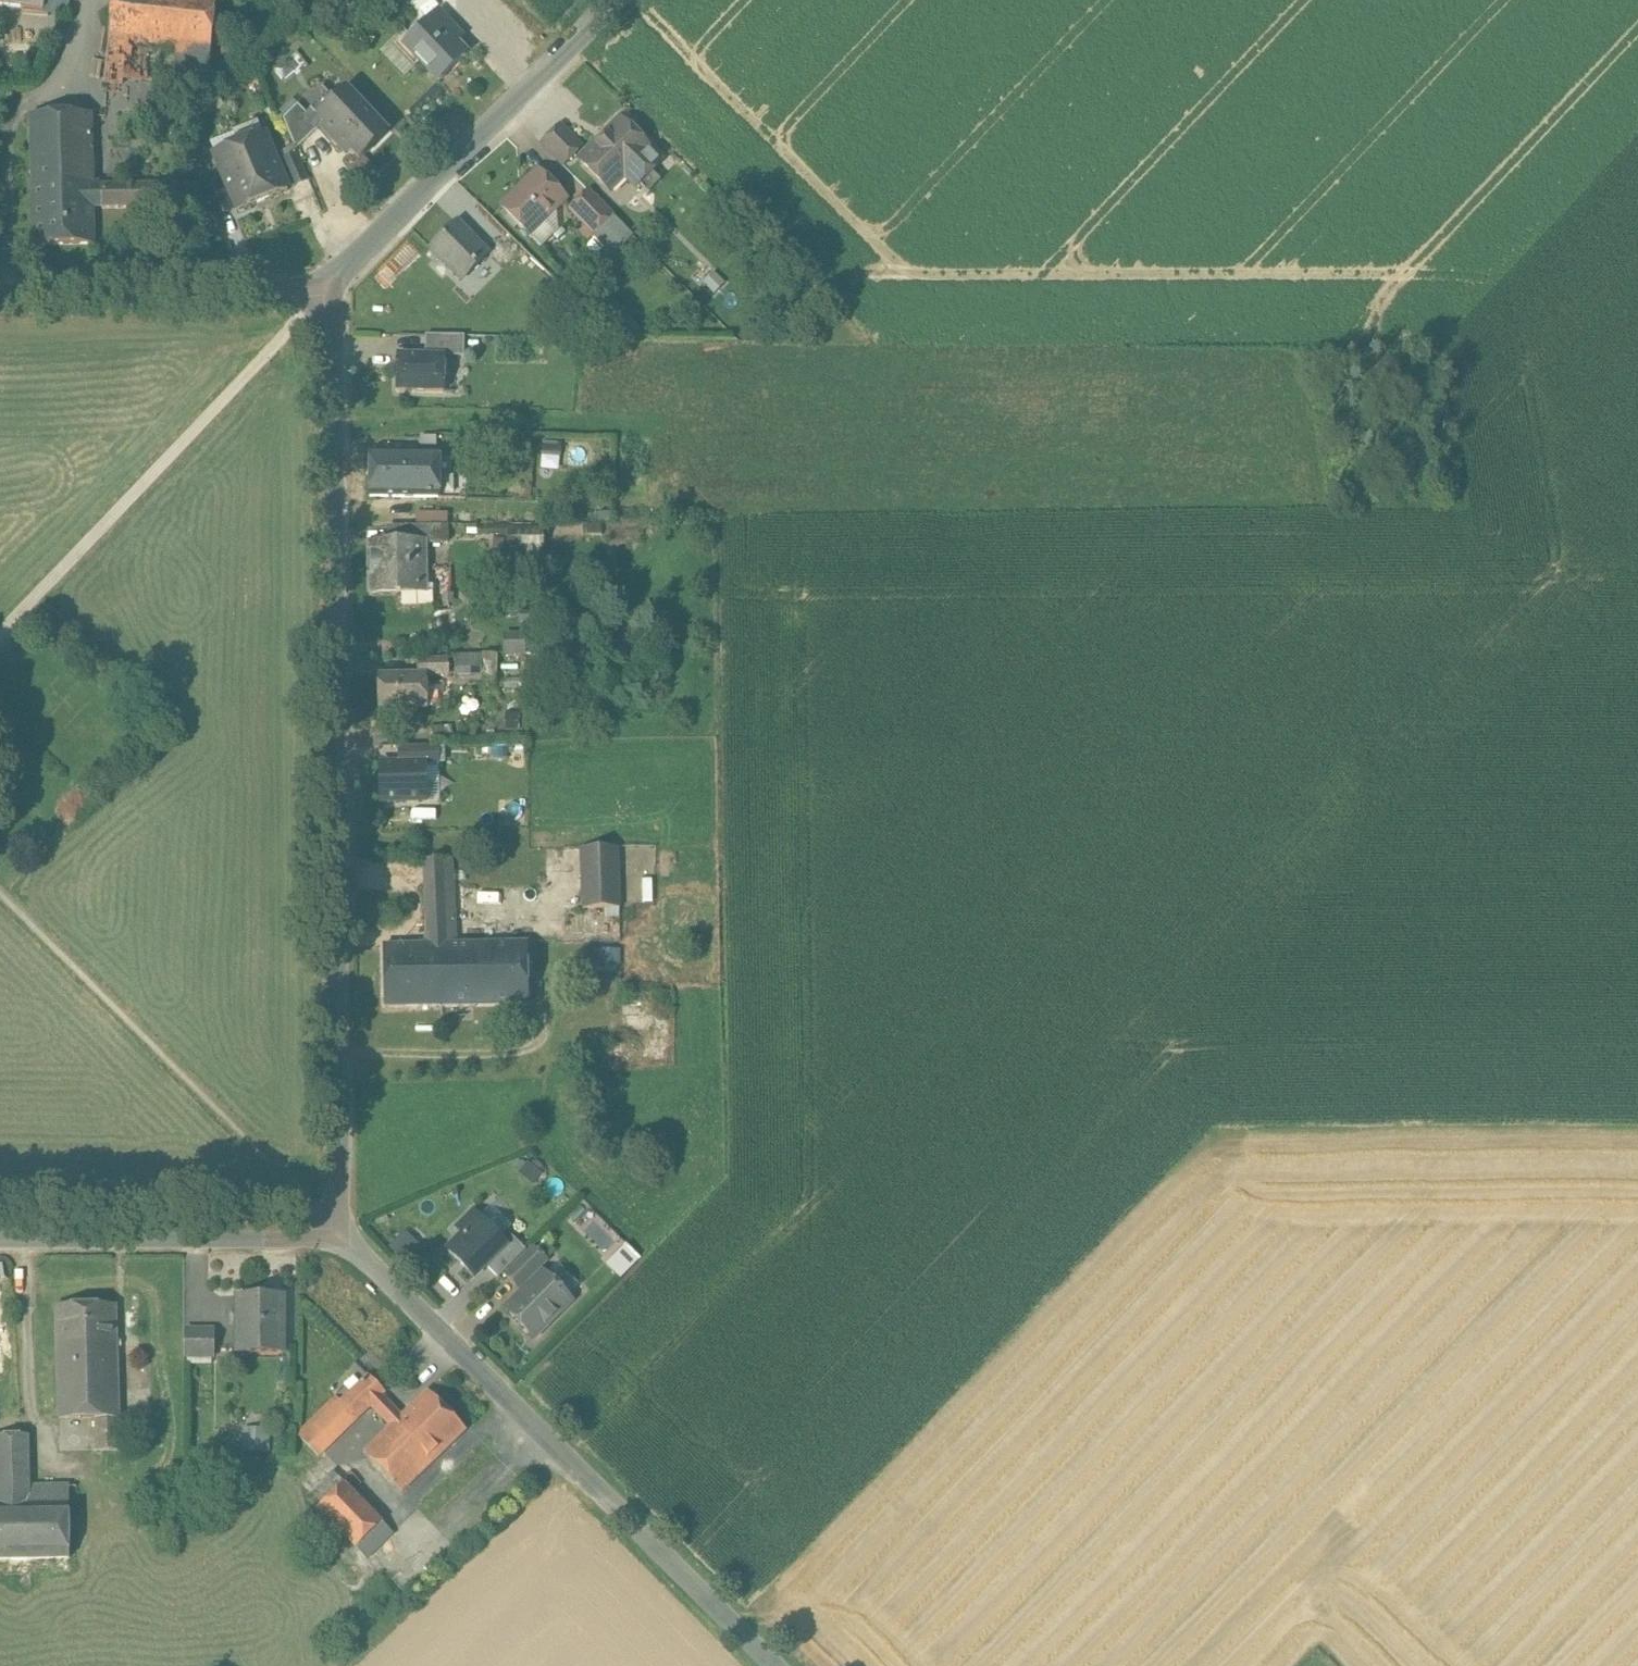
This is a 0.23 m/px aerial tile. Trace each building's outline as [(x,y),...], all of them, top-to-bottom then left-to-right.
[(43,11),(44,0),(0,0),(0,7),(43,11)] [(109,42),(127,44),(211,54),(217,0),(114,0),(109,42)] [(454,30),(437,14),(404,45),(439,82),(467,55),(448,36),(454,30)] [(127,44),(109,42),(104,83),(122,85),(123,79),(127,44)] [(211,54),(127,44),(123,79),(207,89),(211,54)] [(387,131),(347,90),(332,104),(326,98),(308,115),(320,128),(321,127),(343,150),(348,146),(360,158),(387,131)] [(308,115),(298,106),(284,120),(297,151),(320,128),(308,115)] [(92,114),(30,115),(33,205),(94,203),(93,181),(92,114)] [(621,120),(580,161),(603,184),(619,170),(637,187),(661,162),(649,150),(650,149),(621,120)] [(560,126),(542,144),(563,166),(582,147),(560,126)] [(288,191),(264,134),(239,144),(264,201),(288,191)] [(239,144),(215,154),(239,211),(264,201),(239,144)] [(297,151),(283,157),(294,185),(309,178),(297,151)] [(566,198),(539,171),(502,208),(529,235),(566,198)] [(180,184),(100,185),(100,181),(93,181),(94,203),(94,207),(181,206),(180,184)] [(233,210),(220,181),(207,188),(219,216),(233,210)] [(613,216),(589,191),(570,209),(595,234),(603,226),(613,216)] [(94,203),(33,205),(34,245),(95,243),(94,207),(94,203)] [(633,236),(613,216),(603,226),(623,246),(633,236)] [(488,254),(458,223),(431,249),(462,280),(488,254)] [(623,246),(603,226),(595,234),(592,237),(612,257),(623,246)] [(465,336),(426,335),(425,354),(446,355),(446,356),(465,357),(465,336)] [(425,354),(398,354),(397,391),(445,392),(446,356),(446,355),(425,354)] [(440,454),(371,453),(370,497),(440,498),(440,454)] [(448,513),(417,512),(417,525),(447,525),(448,513)] [(448,543),(448,525),(447,525),(398,526),(399,543),(424,542),(424,544),(448,543)] [(543,529),(520,529),(520,534),(509,534),(509,551),(543,551),(543,529)] [(399,543),(371,543),(372,594),(402,593),(402,604),(434,604),(434,586),(425,586),(424,544),(424,542),(399,543)] [(530,653),(529,631),(506,633),(508,655),(530,653)] [(482,655),(454,656),(455,675),(482,675),(482,655)] [(449,659),(418,660),(418,674),(427,674),(427,675),(449,675),(449,659)] [(418,674),(379,675),(379,709),(428,709),(428,707),(445,706),(445,687),(428,688),(427,675),(427,674),(418,674)] [(427,763),(380,764),(381,802),(428,801),(427,763)] [(619,847),(582,848),(583,909),(620,907),(619,847)] [(528,942),(456,943),(456,933),(449,934),(445,859),(424,860),(428,944),(429,1006),(529,1004),(528,942)] [(428,944),(384,945),(386,1007),(429,1006),(428,944)] [(628,1242),(589,1207),(573,1225),(612,1260),(628,1242)] [(507,1245),(475,1213),(458,1229),(464,1235),(449,1251),(475,1277),(505,1247),(507,1245)] [(400,1256),(417,1240),(407,1230),(390,1246),(400,1256)] [(516,1267),(531,1282),(553,1260),(560,1253),(544,1238),(516,1267)] [(623,1278),(643,1257),(629,1244),(610,1264),(623,1278)] [(511,1303),(544,1335),(586,1292),(553,1260),(531,1282),(511,1303)] [(284,1297),(238,1297),(238,1352),(284,1352),(284,1297)] [(116,1306),(57,1306),(58,1343),(117,1343),(116,1306)] [(214,1330),(187,1330),(186,1357),(213,1357),(214,1330)] [(117,1343),(58,1343),(60,1418),(97,1417),(97,1434),(120,1434),(117,1343)] [(403,1493),(466,1432),(428,1392),(403,1416),(384,1396),(386,1393),(369,1376),(341,1402),(336,1397),(297,1434),(319,1457),(371,1408),(391,1428),(364,1453),(403,1493)] [(245,1457),(268,1457),(269,1428),(245,1428),(245,1457)] [(120,1434),(97,1434),(97,1450),(120,1451),(120,1434)] [(0,1437),(0,1505),(28,1505),(28,1487),(28,1437),(0,1437)] [(308,1499),(367,1560),(394,1534),(334,1473),(308,1499)] [(28,1487),(28,1505),(0,1505),(0,1560),(70,1559),(69,1486),(28,1487)]
